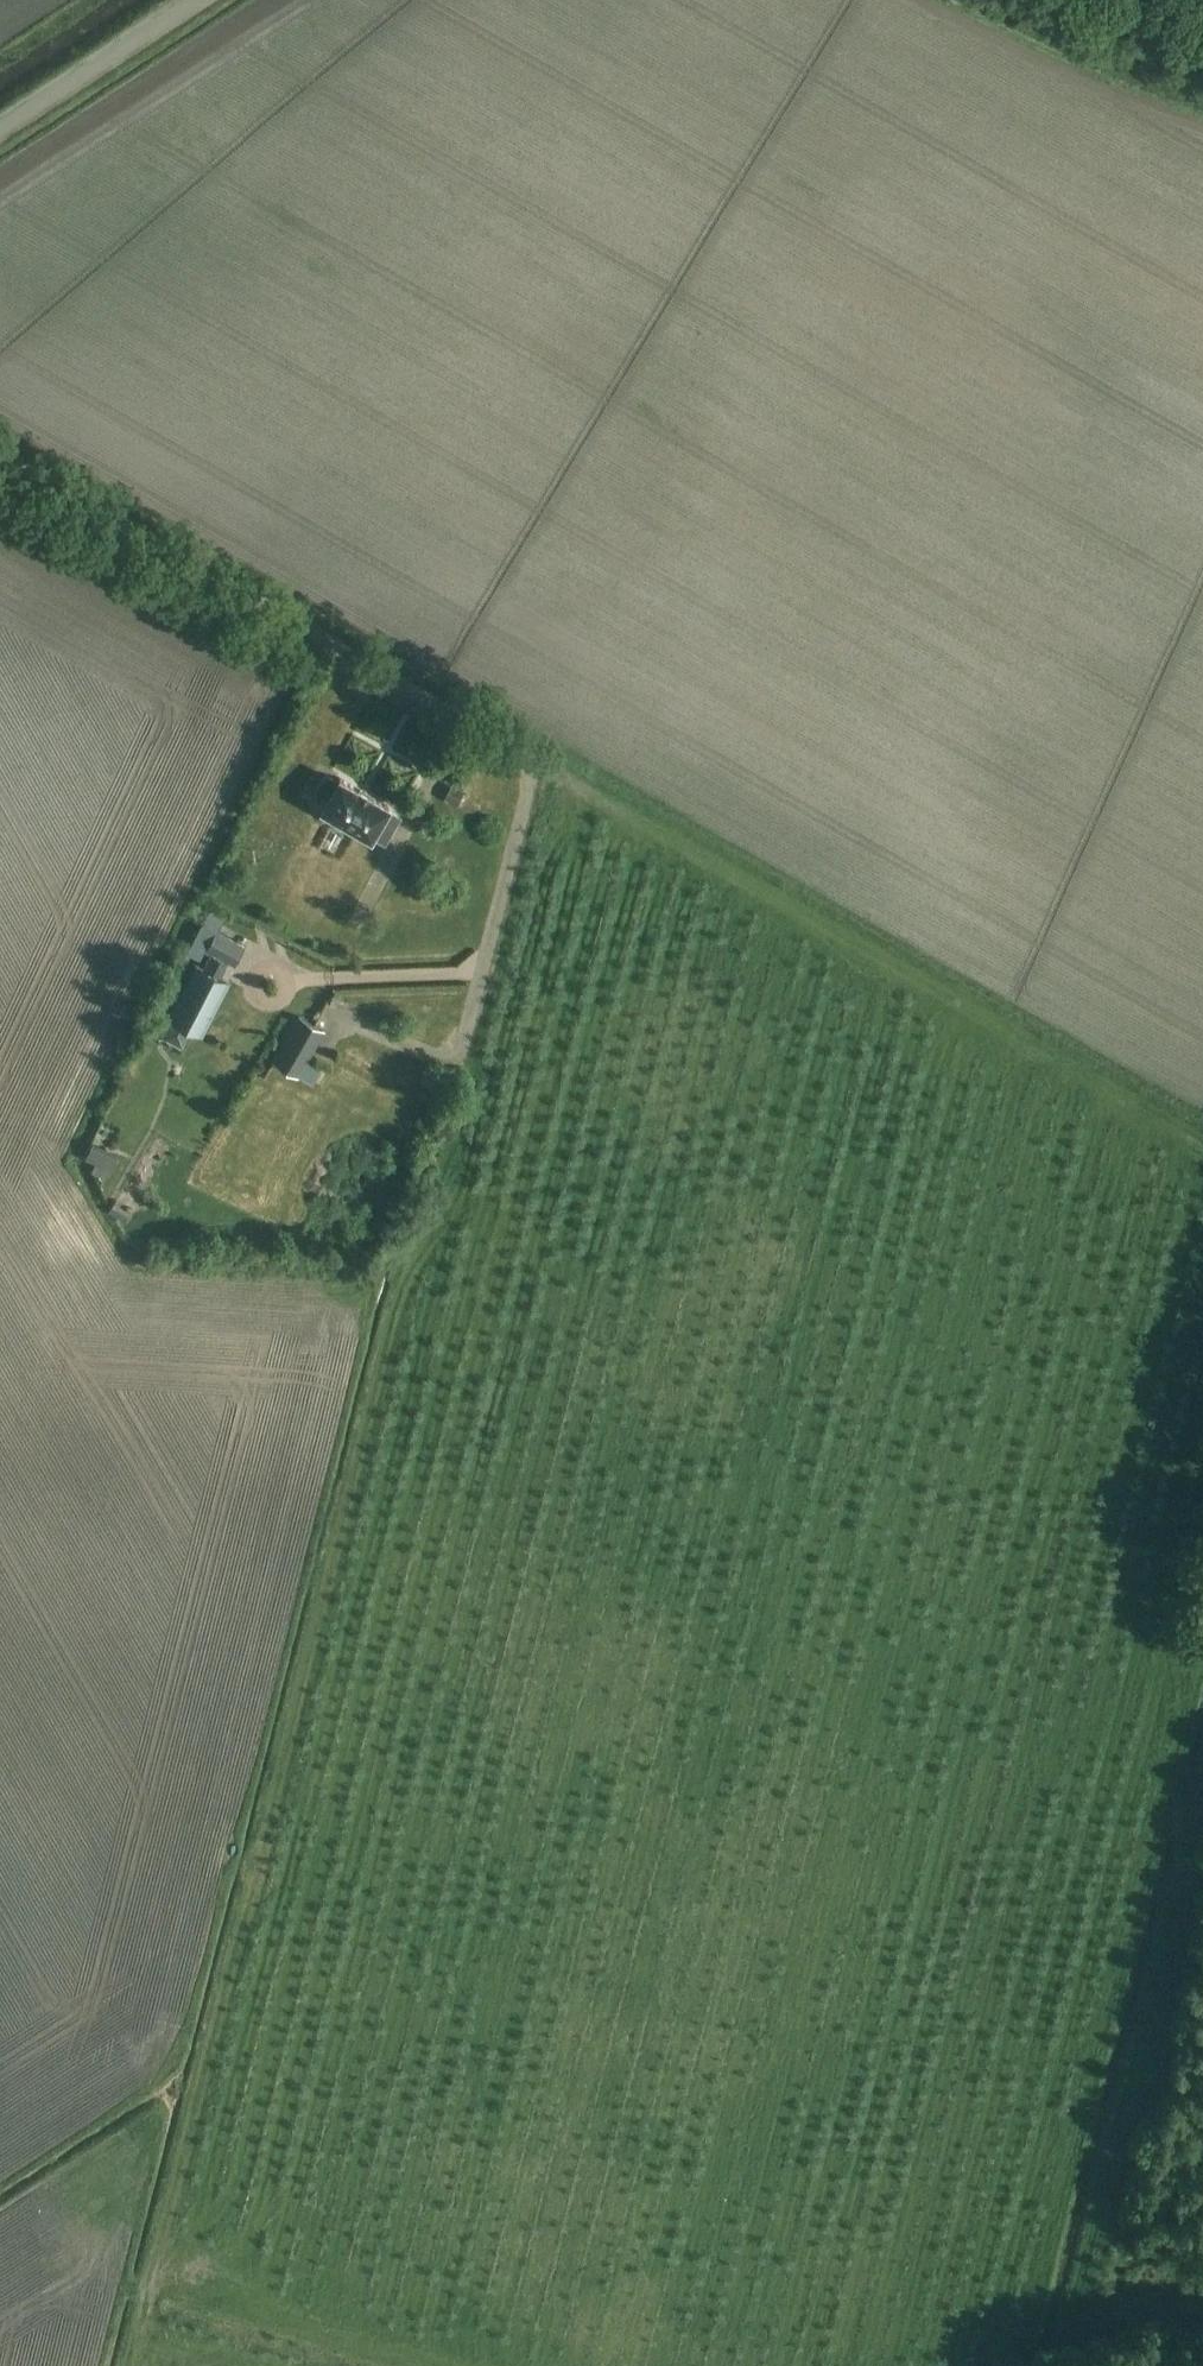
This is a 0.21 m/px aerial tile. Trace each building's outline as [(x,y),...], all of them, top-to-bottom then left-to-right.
[(387,810),(388,809),(335,777),(333,780),(323,774),(312,794),(322,800),(315,811),(368,843),(371,838),(383,846),(400,818),(387,810)] [(218,930),(207,952),(235,967),(247,945),(218,930)] [(203,1036),(229,985),(199,970),(173,1021),(203,1036)] [(297,1018),(270,1064),(296,1079),(323,1033),(297,1018)]
